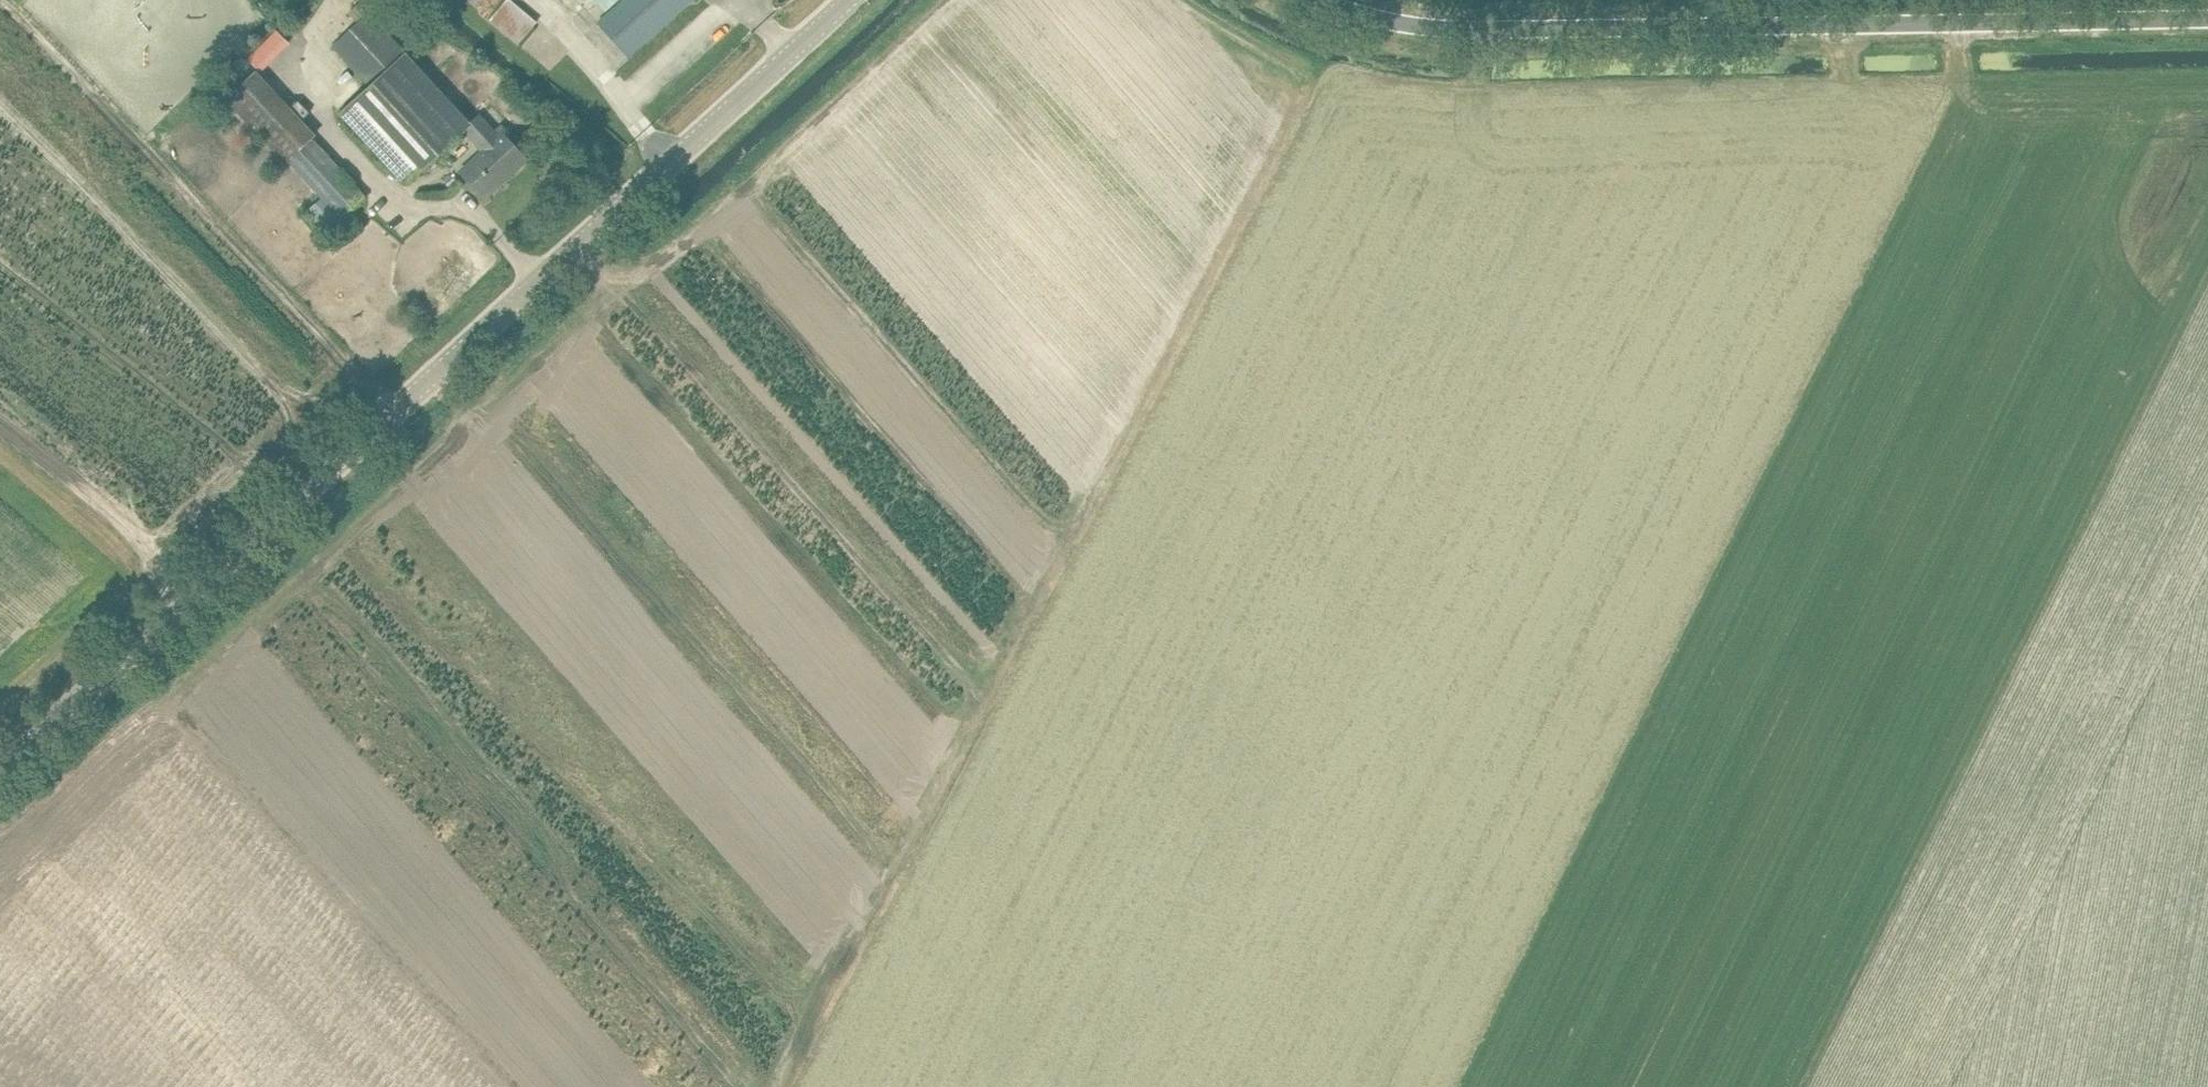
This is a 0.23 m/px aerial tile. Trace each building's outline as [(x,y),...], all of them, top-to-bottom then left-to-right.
[(536,22),(511,0),(506,0),(489,21),(516,45),(536,22)] [(606,12),(619,0),(595,0),(606,12)] [(598,23),(629,57),(692,0),(622,0),(598,23)] [(470,124),(405,53),(368,12),(331,46),(368,87),(340,113),(406,184),(464,131),(483,151),(460,172),(484,198),(526,159),(503,133),(507,130),(502,124),(493,131),(479,116),(470,124)] [(277,30),(249,58),(258,68),(286,39),(277,30)] [(365,198),(311,139),(315,135),(256,71),(225,99),(286,164),(289,161),(342,219),(365,198)]
